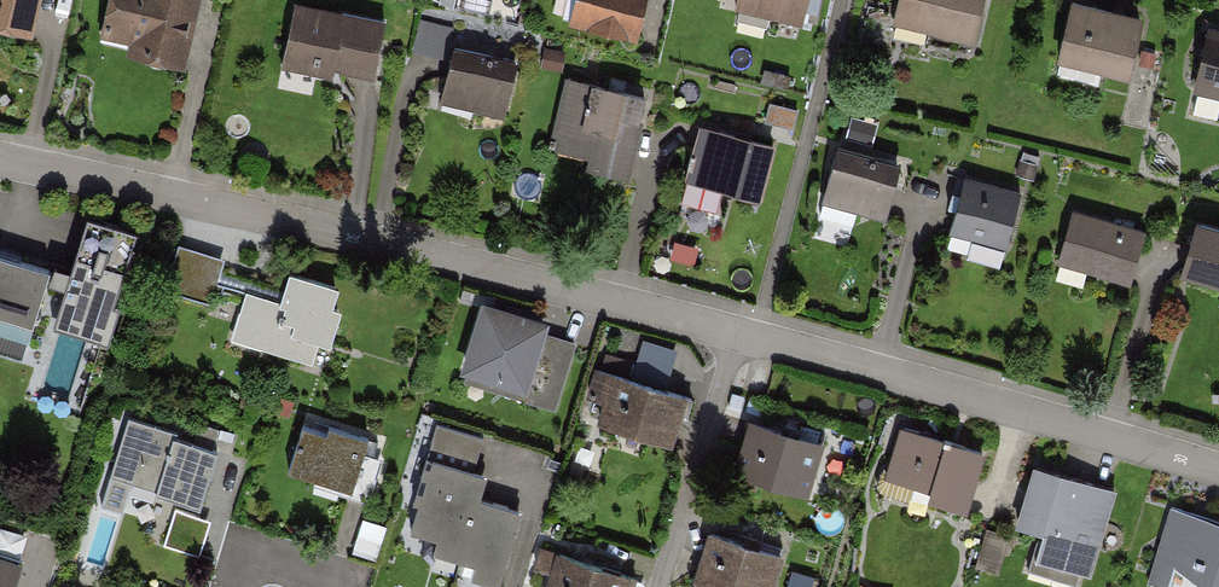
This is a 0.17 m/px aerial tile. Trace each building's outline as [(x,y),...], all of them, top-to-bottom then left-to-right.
[(40,37),(49,0),(0,0),(0,28),(40,37)] [(100,45),(190,65),(204,0),(110,0),(100,45)] [(573,17),(633,32),(642,0),(577,0),(573,17)] [(739,12),(806,28),(812,0),(741,0),(739,12)] [(896,26),(978,45),(989,0),(903,0),(896,26)] [(388,23),(300,1),(284,64),(372,86),(388,23)] [(1145,18),(1074,1),(1060,61),(1131,78),(1145,18)] [(1210,28),(1196,91),(1218,96),(1218,30),(1210,28)] [(527,63),(460,44),(445,98),(513,116),(527,63)] [(657,103),(572,80),(553,150),(637,174),(657,103)] [(774,141),(700,119),(683,175),(758,197),(774,141)] [(899,166),(839,147),(825,194),(885,213),(899,166)] [(1019,189),(966,175),(953,222),(1007,236),(1019,189)] [(1138,222),(1074,206),(1061,258),(1125,274),(1138,222)] [(1201,223),(1187,275),(1218,284),(1218,228),(1201,223)] [(131,251),(87,238),(54,341),(99,354),(131,251)] [(219,261),(176,248),(161,297),(205,310),(209,296),(236,305),(226,339),(318,367),(341,288),(283,270),(276,296),(215,278),(219,261)] [(0,266),(0,340),(25,348),(47,281),(0,266)] [(580,347),(486,320),(464,396),(558,423),(580,347)] [(687,397),(602,372),(588,419),(673,444),(687,397)] [(219,440),(131,413),(112,472),(201,499),(219,440)] [(361,441),(300,421),(281,477),(365,505),(379,463),(356,455),(361,441)] [(818,445),(749,424),(734,472),(803,493),(818,445)] [(481,438),(438,425),(408,526),(437,535),(433,548),(474,561),(470,576),(501,585),(525,506),(478,491),(484,470),(473,466),(481,438)] [(978,451),(896,428),(883,474),(923,485),(920,496),(962,509),(978,451)] [(1115,488),(1033,465),(1016,525),(1037,531),(1029,557),(1089,575),(1115,488)] [(1176,504),(1155,559),(1213,581),(1218,583),(1218,520),(1176,504)] [(710,550),(698,586),(771,586),(776,570),(710,550)] [(558,553),(547,586),(623,586),(627,575),(558,553)] [(0,560),(0,586),(25,586),(31,570),(0,560)]
